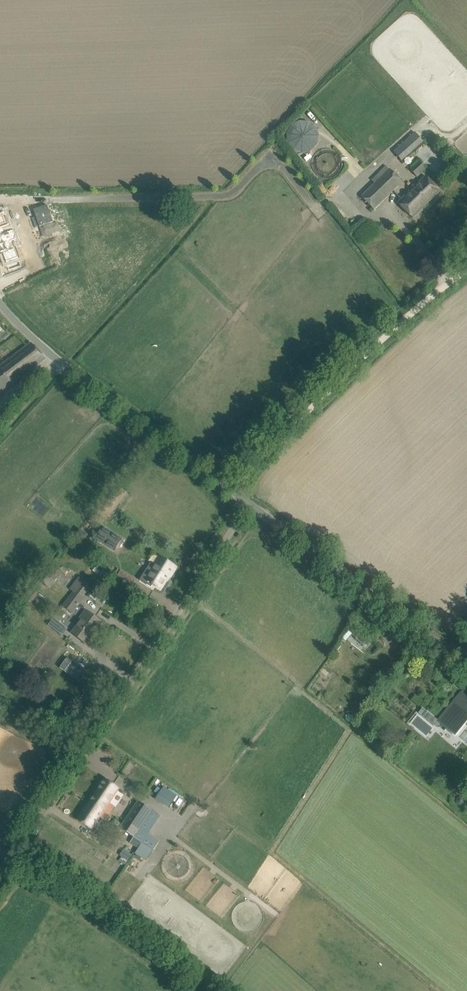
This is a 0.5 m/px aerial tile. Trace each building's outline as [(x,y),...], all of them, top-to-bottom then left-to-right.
[(315,153),(318,123),(291,120),(287,150),(315,153)] [(394,150),(402,161),(424,142),(415,132),(394,150)] [(417,177),(427,168),(419,160),(410,169),(417,177)] [(374,210),(403,181),(386,165),(372,180),(375,183),(361,196),(374,210)] [(425,177),(417,185),(415,183),(409,189),(411,191),(398,203),(412,218),(440,191),(425,177)] [(1,253),(2,253),(6,263),(19,258),(15,248),(9,251),(6,244),(18,240),(14,230),(5,233),(3,228),(5,227),(0,213),(0,253),(1,253)] [(46,359),(31,343),(0,366),(0,371),(10,384),(11,385),(46,359)] [(10,384),(0,371),(0,392),(10,384)] [(103,527),(96,539),(114,550),(121,539),(103,527)] [(167,576),(169,577),(174,567),(175,566),(160,557),(160,558),(155,566),(150,563),(139,580),(151,587),(153,585),(154,586),(154,585),(160,588),(165,580),(165,579),(167,576)] [(52,580),(53,581),(61,571),(62,572),(64,569),(59,564),(58,567),(54,563),(51,566),(53,568),(41,582),(47,586),(52,580)] [(121,570),(117,577),(123,581),(128,575),(121,570)] [(92,586),(79,577),(70,589),(73,591),(62,606),(73,614),(85,598),(84,597),(92,586)] [(39,592),(34,588),(25,599),(30,603),(39,592)] [(101,622),(93,616),(85,610),(79,618),(82,620),(72,633),(85,642),(101,622)] [(54,616),(48,623),(62,636),(68,629),(54,616)] [(437,721),(456,736),(466,724),(466,725),(466,696),(461,692),(437,721)] [(423,708),(418,713),(426,719),(430,714),(423,708)] [(115,807),(110,803),(119,789),(113,784),(104,779),(89,802),(109,815),(115,807)] [(155,800),(169,808),(176,794),(162,786),(155,800)] [(111,817),(109,815),(89,802),(77,819),(92,829),(100,818),(107,822),(111,817)] [(138,802),(125,821),(147,836),(148,834),(160,816),(138,802)] [(123,825),(121,828),(133,837),(130,842),(138,848),(141,842),(142,843),(147,836),(125,821),(123,825)] [(138,848),(134,853),(146,861),(159,841),(148,834),(147,836),(142,843),(141,842),(138,848)] [(120,855),(128,861),(132,855),(124,850),(120,855)] [(231,961),(244,943),(156,878),(151,878),(148,881),(144,881),(134,895),(133,903),(151,916),(155,916),(177,932),(177,939),(185,939),(185,944),(201,956),(206,956),(213,961),(213,962),(230,963),(231,961)]
